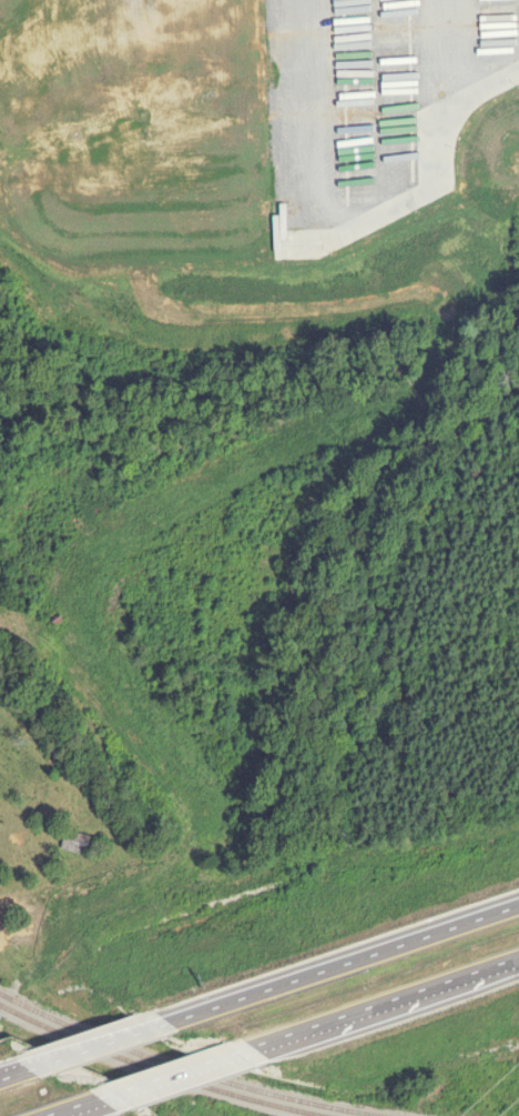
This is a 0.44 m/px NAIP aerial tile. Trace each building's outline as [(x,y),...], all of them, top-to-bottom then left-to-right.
[(60,849),(87,856),(92,837),(65,830),(60,849)]
